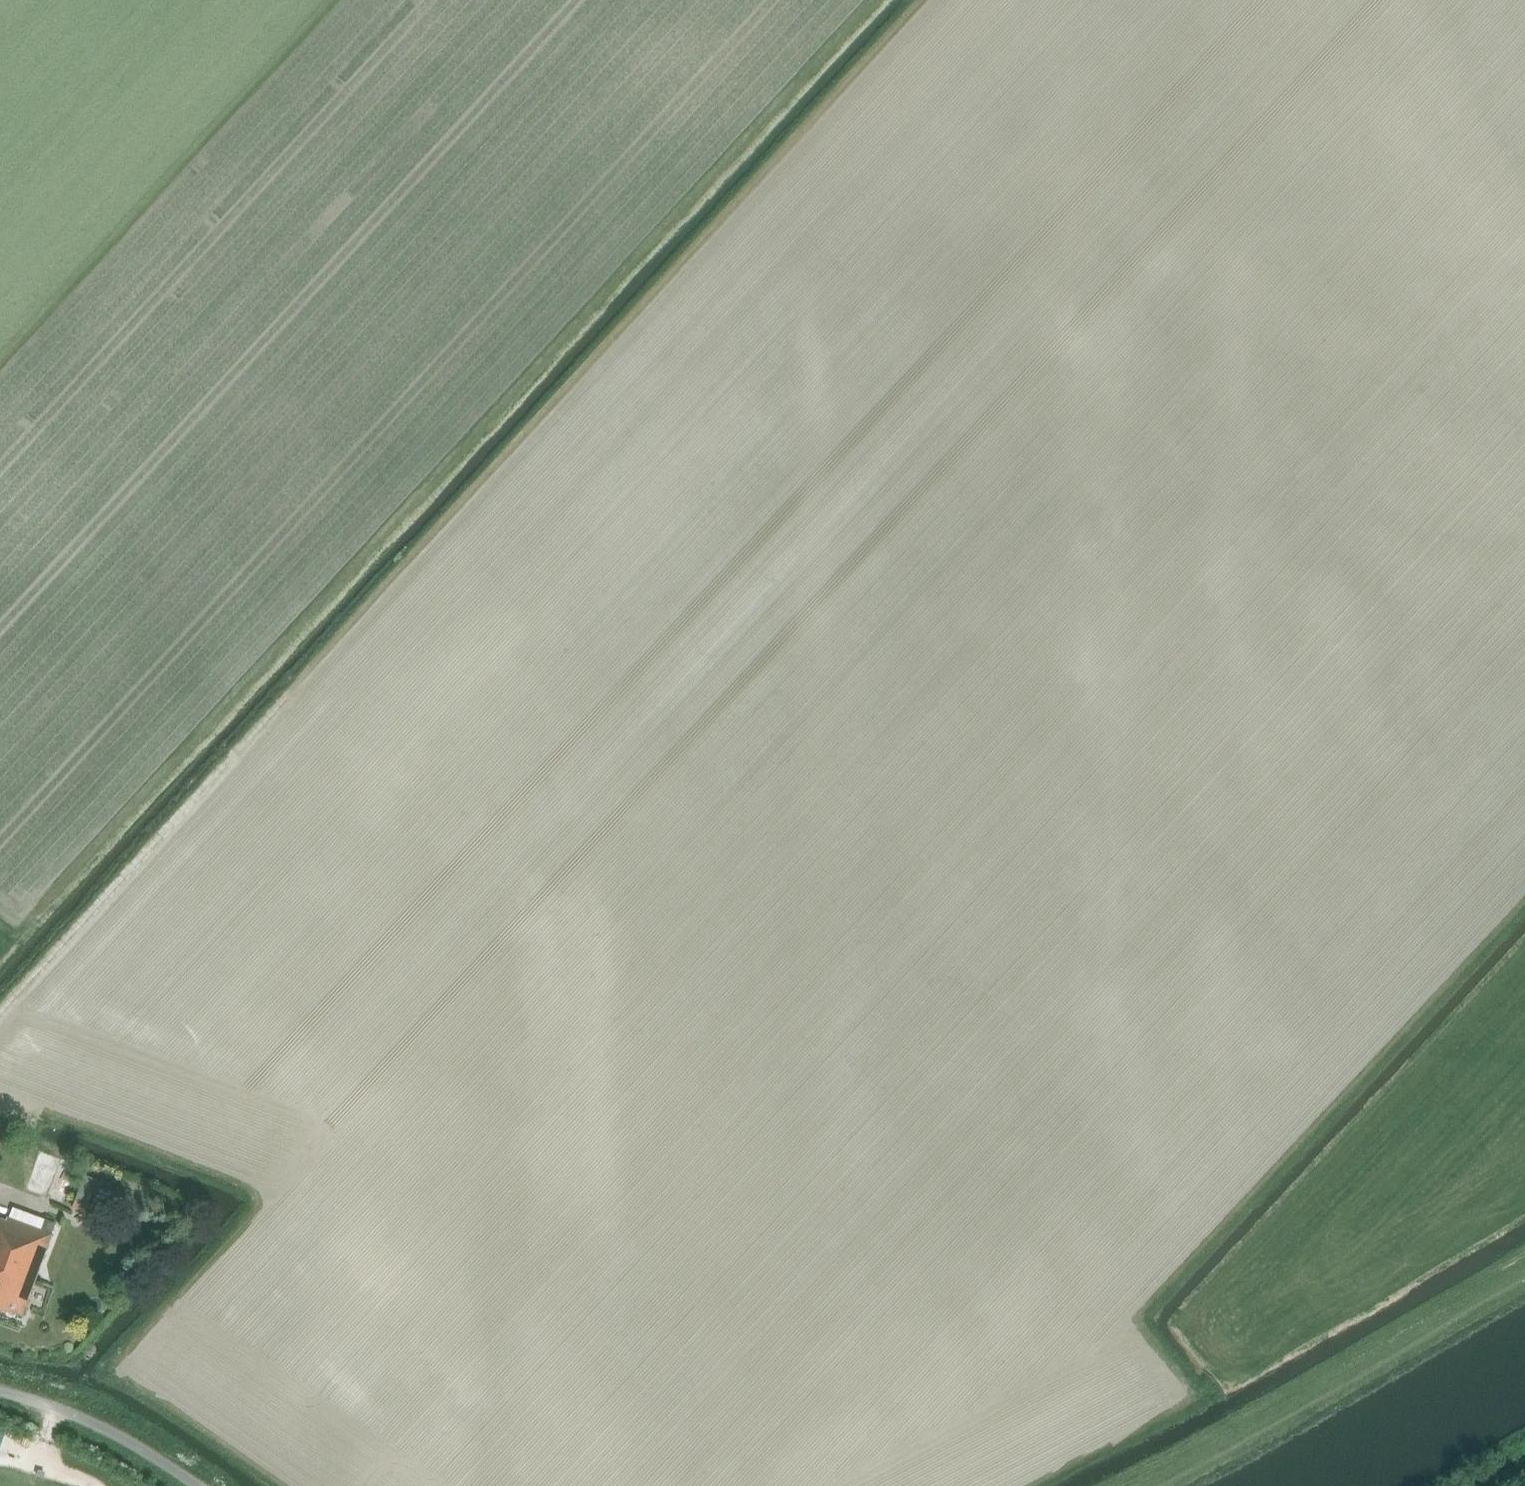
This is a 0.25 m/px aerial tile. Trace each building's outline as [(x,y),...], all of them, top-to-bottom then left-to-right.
[(44,1220),(12,1209),(7,1219),(6,1219),(5,1222),(0,1220),(0,1312),(2,1312),(3,1309),(20,1315),(55,1225),(44,1220)]
